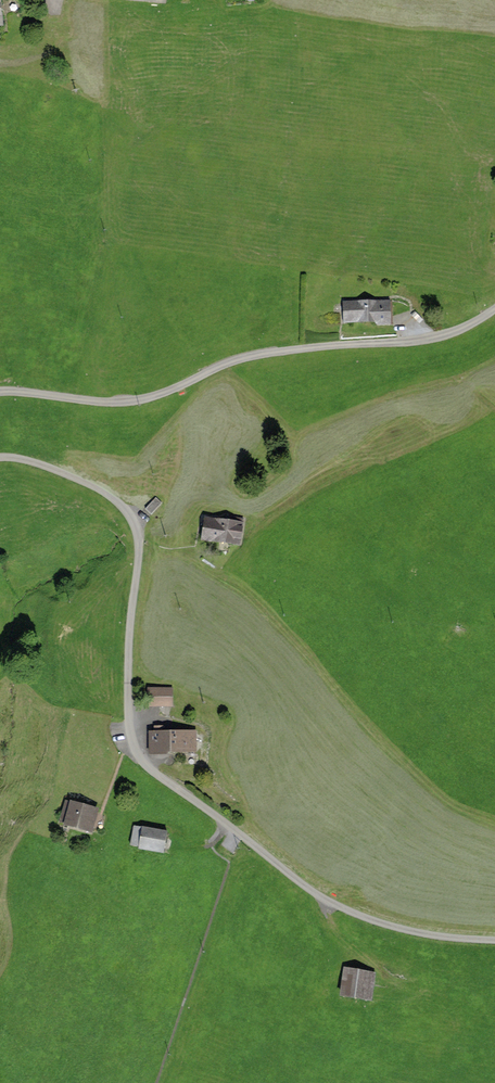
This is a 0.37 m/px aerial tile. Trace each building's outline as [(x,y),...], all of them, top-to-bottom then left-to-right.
[(387,303),(339,303),(340,326),(388,325),(387,303)] [(244,522),(206,518),(203,540),(242,544),(244,522)] [(173,688),(146,686),(145,705),(172,707),(173,688)] [(195,735),(150,733),(149,754),(193,756),(195,735)] [(96,809),(63,799),(54,827),(88,837),(96,809)] [(164,831),(138,826),(134,847),(159,852),(164,831)] [(374,974),(339,967),(333,995),(368,1002),(374,974)]
